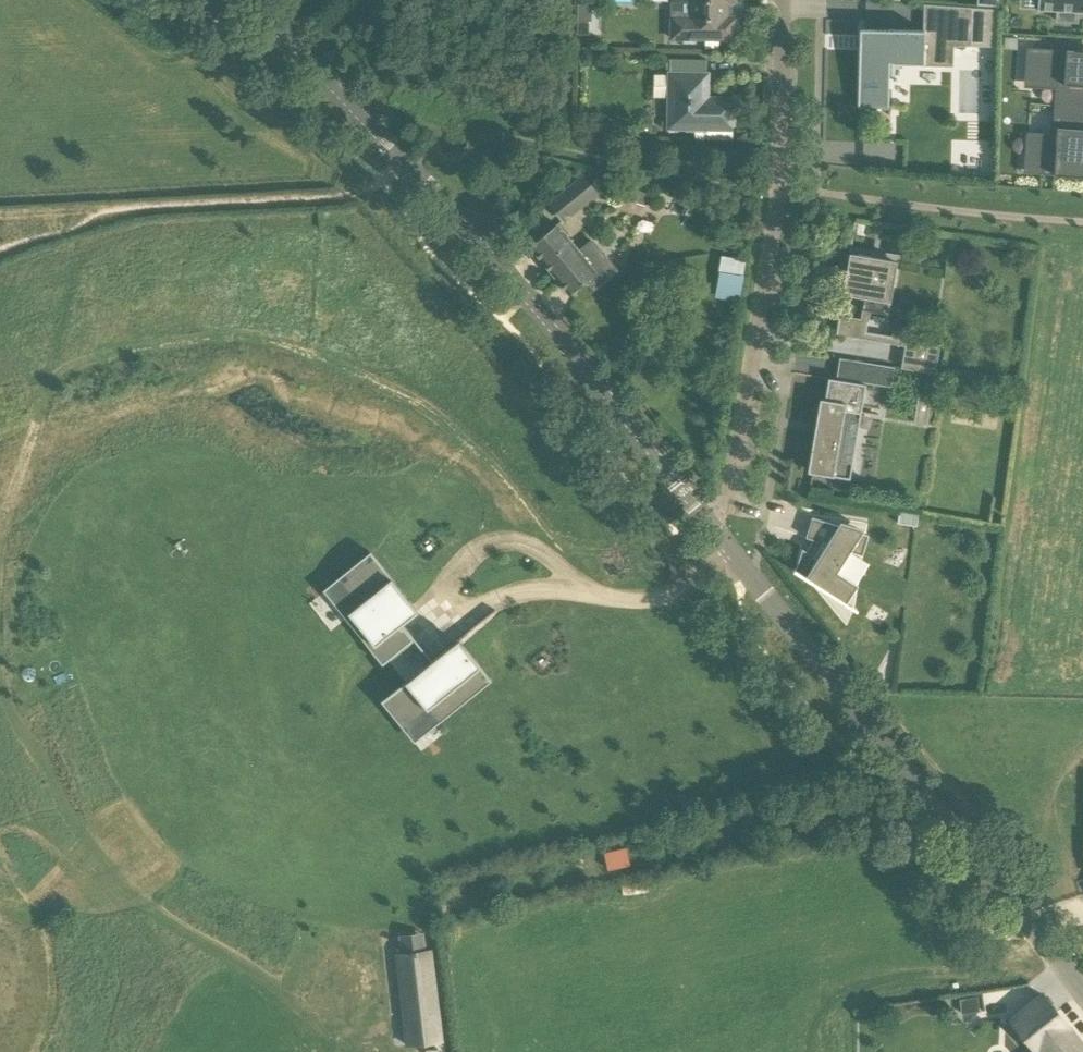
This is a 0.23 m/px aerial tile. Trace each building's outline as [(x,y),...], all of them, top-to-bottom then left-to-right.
[(670,14),(669,39),(736,39),(736,17),(727,17),(727,2),(736,2),(736,0),(670,0),(670,14)] [(1038,10),(1058,10),(1058,21),(1077,22),(1078,11),(1082,12),(1082,0),(1039,0),(1038,10)] [(971,47),(997,47),(997,10),(972,8),(924,5),(923,31),(867,29),(865,29),(865,51),(861,51),(860,83),(864,83),(863,108),(865,108),(889,109),(890,63),(907,64),(953,65),(953,46),(971,47)] [(590,35),(590,22),(578,21),(578,35),(590,35)] [(1018,38),(1005,37),(1004,48),(1018,49),(1018,38)] [(1038,87),(1056,89),(1055,112),(1082,114),(1082,53),(1060,51),(1041,50),(1038,87)] [(708,74),(707,74),(707,59),(670,59),(669,128),(735,130),(735,99),(708,98),(708,74)] [(1039,172),(1082,175),(1082,114),(1055,112),(1053,135),(1041,134),(1039,172)] [(653,129),(653,128),(653,127),(653,126),(652,126),(652,125),(652,124),(651,124),(651,123),(650,123),(650,122),(649,122),(648,122),(647,122),(646,122),(646,121),(645,122),(644,122),(643,122),(642,122),(642,123),(641,123),(641,124),(640,124),(640,125),(640,126),(639,126),(639,127),(639,128),(639,129),(639,130),(639,131),(640,131),(640,132),(640,133),(641,133),(641,134),(642,134),(642,135),(643,135),(644,135),(645,135),(645,136),(646,136),(647,136),(647,135),(648,135),(649,135),(650,135),(650,134),(651,134),(651,133),(652,133),(652,132),(652,131),(653,131),(653,130),(653,129)] [(584,176),(550,204),(563,220),(597,192),(584,176)] [(652,189),(632,182),(626,198),(646,205),(652,189)] [(596,272),(558,225),(531,246),(569,294),(596,272)] [(839,315),(836,334),(837,334),(905,346),(902,368),(935,374),(941,338),(893,330),(892,335),(867,331),(871,311),(889,314),(897,262),(873,258),(873,257),(859,254),(858,255),(852,254),(850,262),(848,262),(844,289),(845,289),(866,292),(864,300),(861,319),(841,315),(839,315)] [(738,301),(743,276),(721,272),(717,297),(738,301)] [(820,398),(808,472),(813,473),(814,473),(834,477),(836,466),(845,411),(861,414),(866,384),(853,382),(837,379),(829,378),(828,380),(825,399),(820,398)] [(919,394),(914,423),(927,425),(931,396),(919,394)] [(901,510),(899,523),(917,526),(919,513),(901,510)] [(795,569),(794,571),(846,605),(847,603),(846,603),(858,585),(837,572),(850,552),(862,555),(868,536),(861,534),(864,530),(842,522),(839,526),(813,518),(806,537),(814,540),(806,552),(802,550),(797,568),(796,570),(795,569)] [(414,605),(375,556),(373,557),(342,583),(357,602),(352,606),(354,609),(349,613),(386,659),(387,660),(388,659),(413,639),(401,624),(403,623),(418,610),(414,605)] [(459,639),(447,648),(433,660),(407,681),(390,694),(391,695),(387,698),(408,725),(429,708),(438,718),(489,677),(459,639)] [(402,1018),(439,1014),(431,950),(395,954),(402,1018)] [(1043,995),(1012,1020),(1038,1051),(1082,1051),(1082,1044),(1043,995)] [(962,1014),(981,1012),(978,997),(960,999),(962,1014)]
